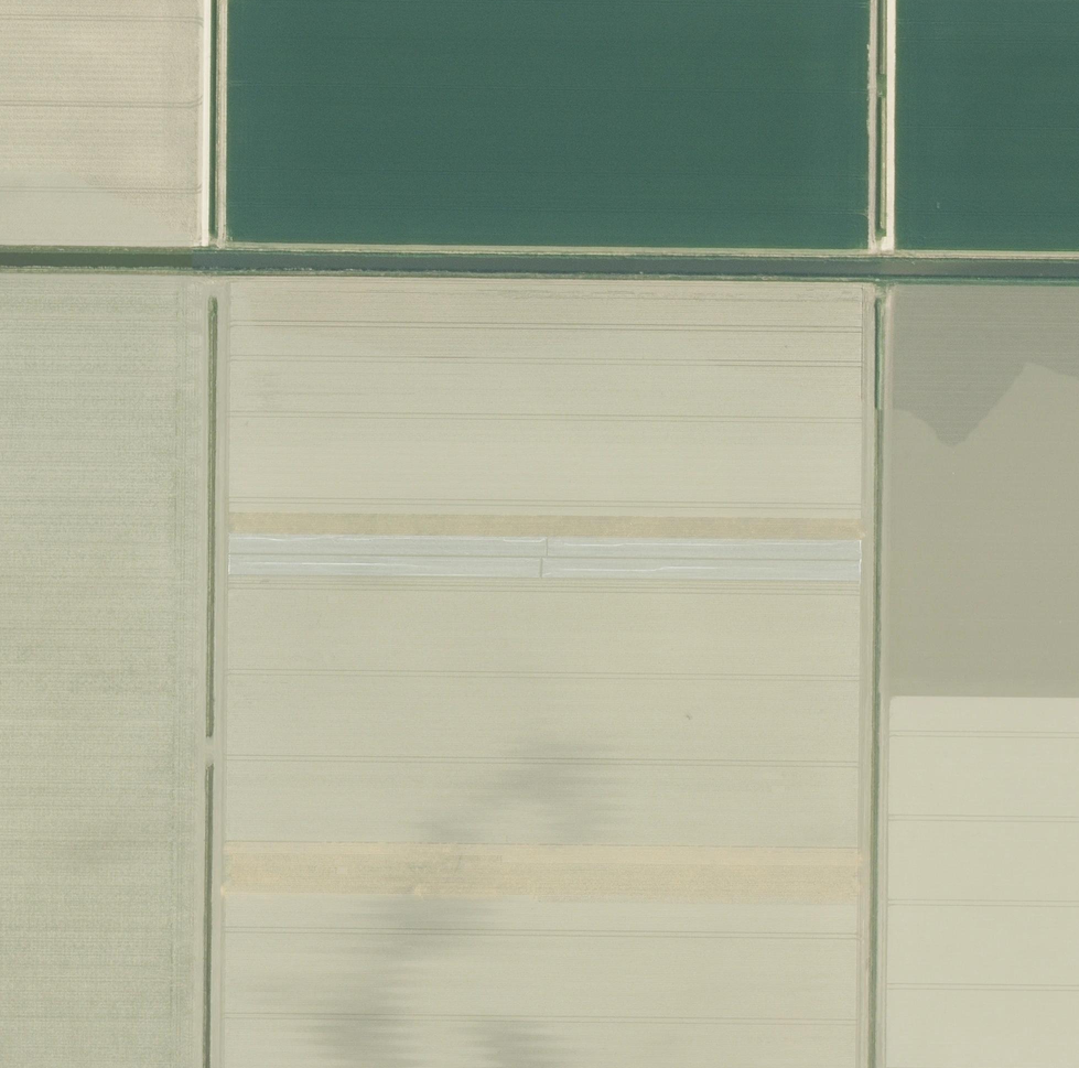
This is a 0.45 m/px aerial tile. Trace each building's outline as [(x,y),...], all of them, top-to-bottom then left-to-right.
[(883,883),(883,873),(873,874),(873,883),(883,883)]
